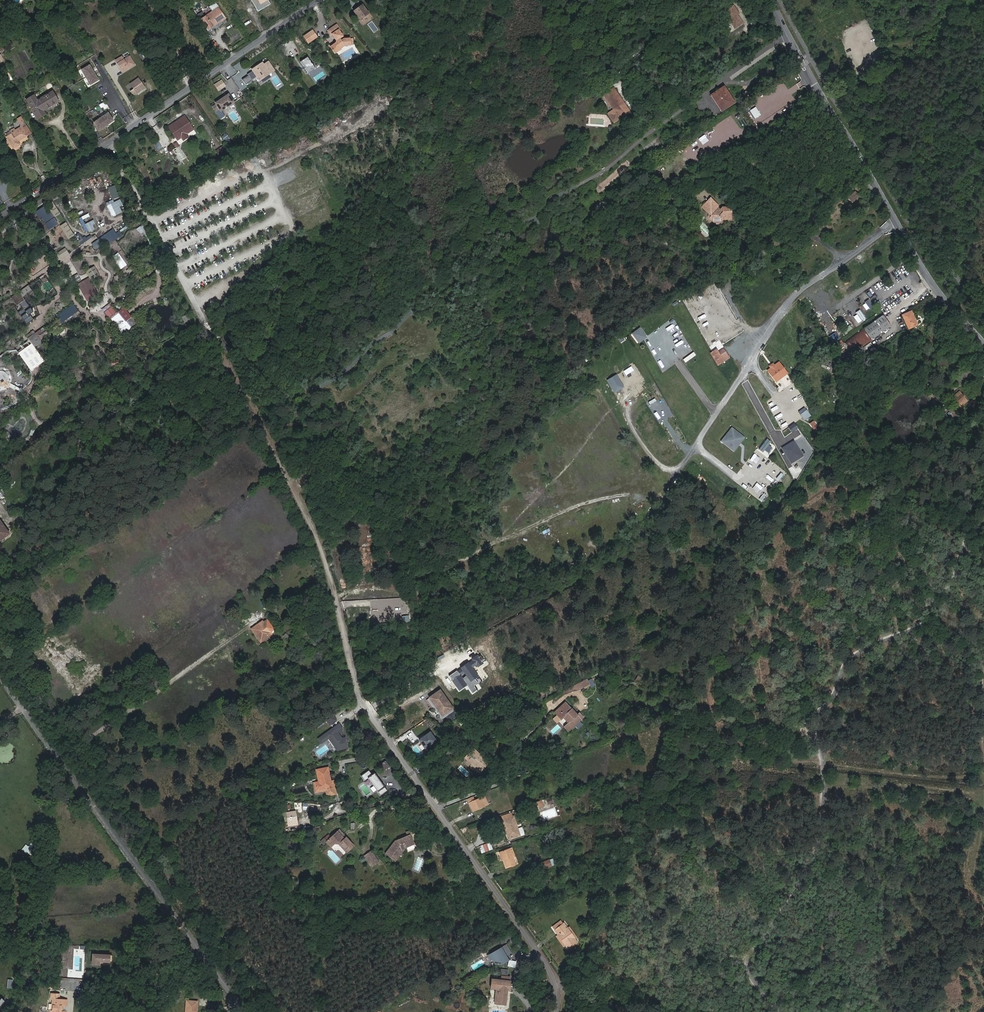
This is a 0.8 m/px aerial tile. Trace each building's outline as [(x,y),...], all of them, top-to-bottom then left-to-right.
[(261,4),(264,8),(271,4),(269,0),(268,0),(261,4)] [(56,9),(53,3),(48,6),(51,12),(56,9)] [(368,13),(362,4),(352,10),(358,20),(368,13)] [(723,13),(734,30),(742,24),(737,16),(738,15),(733,7),(723,13)] [(226,20),(218,9),(201,21),(208,32),(213,29),(211,27),(219,22),(220,24),(226,20)] [(341,31),(338,27),(329,33),(332,37),(333,36),(337,43),(337,45),(331,49),(336,55),(342,52),(341,50),(345,48),(351,47),(351,41),(344,41),(342,42),(341,40),(344,38),(340,32),(341,31)] [(304,38),(309,45),(318,39),(313,32),(304,38)] [(215,45),(209,48),(212,54),(218,51),(215,45)] [(144,51),(139,54),(146,65),(151,62),(144,51)] [(82,53),(74,57),(83,71),(90,67),(82,53)] [(122,72),(134,65),(129,56),(124,60),(121,57),(115,61),(122,72)] [(306,57),(299,61),(307,72),(314,67),(311,63),(310,63),(309,61),(306,57)] [(262,63),(254,68),(255,69),(253,71),(254,72),(256,77),(260,83),(262,81),(261,79),(269,75),(271,73),(274,72),(269,62),(264,65),(262,63)] [(281,76),(274,81),(278,86),(285,81),(281,76)] [(131,86),(133,90),(131,92),(134,97),(145,89),(139,80),(131,86)] [(221,80),(214,85),(219,91),(226,87),(221,80)] [(2,85),(0,89),(0,91),(7,95),(10,89),(2,85)] [(723,86),(710,95),(721,111),(734,102),(723,86)] [(615,110),(608,115),(615,125),(632,114),(615,89),(605,96),(615,110)] [(44,112),(59,104),(54,94),(39,102),(38,100),(30,105),(39,120),(46,116),(44,112)] [(228,94),(214,104),(215,105),(212,107),(215,112),(218,110),(220,112),(234,103),(228,94)] [(255,112),(251,114),(257,123),(261,120),(255,112)] [(641,113),(637,119),(642,124),(647,118),(641,113)] [(20,127),(15,130),(16,131),(26,125),(21,116),(17,119),(20,125),(20,127)] [(108,116),(94,125),(99,132),(113,123),(108,116)] [(186,117),(176,124),(178,127),(188,120),(186,117)] [(728,128),(735,125),(731,117),(724,120),(728,128)] [(178,141),(182,138),(186,135),(195,130),(188,120),(178,127),(176,124),(170,128),(178,141)] [(720,124),(714,128),(717,134),(724,130),(720,124)] [(7,136),(6,136),(13,149),(20,145),(18,141),(31,133),(26,125),(16,131),(11,134),(7,136)] [(228,146),(232,143),(227,133),(223,135),(228,146)] [(702,136),(695,141),(699,147),(706,142),(702,136)] [(160,141),(153,144),(156,151),(163,148),(160,141)] [(220,158),(229,152),(225,146),(216,152),(220,158)] [(758,157),(751,162),(754,166),(761,161),(758,157)] [(751,162),(741,170),(745,175),(755,167),(751,162)] [(109,187),(113,199),(119,197),(115,185),(109,187)] [(856,193),(849,200),(852,204),(859,197),(856,193)] [(120,207),(124,205),(121,199),(111,204),(116,216),(123,212),(120,207)] [(710,200),(702,208),(708,214),(709,213),(712,216),(710,218),(714,222),(713,222),(715,225),(719,225),(720,224),(720,223),(722,220),(731,220),(730,208),(723,208),(720,211),(717,208),(715,207),(716,206),(710,200)] [(594,215),(591,217),(595,223),(592,225),(593,228),(600,224),(594,215)] [(87,225),(83,227),(85,229),(79,233),(80,235),(90,228),(87,225)] [(95,250),(108,241),(107,239),(115,233),(113,230),(91,245),(95,250)] [(107,239),(108,241),(110,243),(118,238),(116,234),(115,233),(107,239)] [(75,283),(81,279),(78,274),(71,277),(75,283)] [(23,297),(33,292),(30,286),(20,291),(23,297)] [(12,299),(17,307),(25,302),(19,294),(12,299)] [(74,308),(73,306),(59,316),(64,323),(80,311),(77,306),(74,308)] [(115,323),(117,325),(118,324),(120,327),(119,328),(117,330),(123,337),(137,326),(131,319),(126,323),(122,317),(118,313),(117,313),(116,314),(112,309),(107,312),(115,323)] [(902,316),(909,331),(917,328),(911,313),(902,316)] [(883,316),(865,329),(873,340),(891,327),(883,316)] [(639,343),(648,338),(642,328),(633,333),(639,343)] [(865,329),(864,328),(844,343),(853,355),(874,341),(873,340),(865,329)] [(44,338),(40,332),(33,337),(40,347),(47,342),(45,340),(48,338),(46,337),(44,338)] [(266,335),(271,341),(277,337),(274,334),(272,336),(269,333),(266,335)] [(719,353),(716,349),(711,353),(719,365),(725,362),(724,362),(730,358),(724,349),(719,353)] [(777,360),(764,369),(774,382),(787,373),(777,360)] [(94,363),(89,366),(97,384),(102,382),(94,363)] [(627,376),(635,370),(632,366),(624,371),(627,376)] [(618,375),(608,380),(614,393),(625,388),(618,375)] [(0,380),(0,389),(4,395),(11,390),(3,378),(0,380)] [(922,382),(916,385),(920,391),(926,388),(922,382)] [(968,402),(960,393),(953,399),(961,408),(968,402)] [(797,412),(804,420),(810,415),(804,407),(797,412)] [(812,429),(816,426),(812,420),(808,423),(812,429)] [(730,426),(719,441),(733,452),(744,437),(730,426)] [(789,464),(802,456),(793,440),(780,447),(789,464)] [(9,535),(0,523),(0,541),(9,535)] [(259,626),(253,630),(261,642),(271,634),(270,633),(274,630),(267,620),(263,623),(261,622),(260,623),(259,623),(259,625),(259,626)] [(319,638),(312,643),(314,646),(322,641),(319,638)] [(482,663),(477,655),(448,675),(459,690),(478,677),(472,670),(482,663)] [(587,679),(566,690),(568,694),(572,692),(578,691),(590,685),(587,679)] [(429,698),(435,706),(436,705),(443,714),(452,707),(440,690),(429,698)] [(568,730),(583,717),(579,712),(577,714),(572,708),(571,708),(565,702),(554,711),(561,718),(563,716),(568,722),(564,726),(568,730)] [(342,728),(334,716),(326,720),(330,727),(317,736),(321,743),(328,739),(336,751),(347,748),(344,737),(341,737),(338,732),(342,728)] [(800,725),(800,738),(807,738),(808,734),(814,734),(814,726),(800,725)] [(482,732),(485,738),(491,735),(488,729),(482,732)] [(440,745),(430,730),(416,739),(426,754),(440,745)] [(471,750),(463,758),(475,769),(483,761),(471,750)] [(317,769),(319,783),(316,783),(317,790),(325,789),(326,796),(336,794),(334,781),(331,781),(329,767),(317,769)] [(387,792),(370,767),(359,774),(363,780),(367,777),(380,796),(387,792)] [(467,800),(473,812),(484,806),(480,799),(475,801),(473,797),(467,800)] [(536,801),(528,804),(531,810),(538,808),(536,801)] [(543,820),(557,815),(554,807),(540,812),(543,820)] [(296,811),(286,812),(287,822),(288,827),(298,825),(296,811)] [(279,813),(280,823),(287,822),(286,812),(279,813)] [(501,819),(504,829),(506,834),(507,839),(519,835),(517,828),(513,815),(501,819)] [(346,837),(339,830),(337,831),(344,839),(346,837)] [(337,831),(326,842),(331,847),(334,843),(338,844),(346,852),(354,846),(346,837),(344,839),(337,831)] [(410,835),(408,831),(406,832),(407,836),(395,841),(385,854),(393,860),(401,850),(406,848),(414,844),(410,835)] [(437,836),(431,840),(437,848),(443,844),(437,836)] [(31,842),(29,846),(25,844),(22,850),(29,854),(35,844),(31,842)] [(499,851),(503,859),(506,867),(515,863),(512,855),(514,854),(513,851),(510,852),(508,847),(499,851)] [(406,848),(401,850),(393,860),(395,862),(406,848)] [(371,851),(365,856),(372,866),(378,862),(371,851)] [(542,867),(550,863),(548,857),(540,861),(542,867)] [(384,864),(378,868),(381,873),(387,869),(384,864)] [(572,918),(583,912),(578,902),(567,908),(572,918)] [(566,946),(569,950),(578,943),(576,939),(569,930),(565,925),(564,926),(562,927),(560,924),(554,928),(556,931),(556,932),(559,936),(566,946)] [(577,938),(570,928),(569,930),(576,939),(577,938)] [(559,936),(557,937),(564,947),(566,946),(559,936)] [(507,946),(502,949),(507,957),(512,954),(507,946)] [(501,949),(488,957),(491,962),(493,961),(495,964),(495,965),(502,966),(502,965),(503,965),(509,962),(501,949)] [(113,956),(96,955),(95,964),(102,965),(102,962),(112,963),(113,956)] [(494,1005),(505,1006),(507,991),(509,991),(510,983),(500,982),(492,980),(491,989),(496,990),(494,1005)] [(60,995),(51,994),(51,999),(53,999),(52,1011),(50,1011),(65,1011),(63,1011),(64,1007),(65,1007),(66,1001),(59,1000),(60,995)] [(198,1007),(196,1007),(197,1003),(188,1002),(187,1011),(197,1011),(198,1007)]
